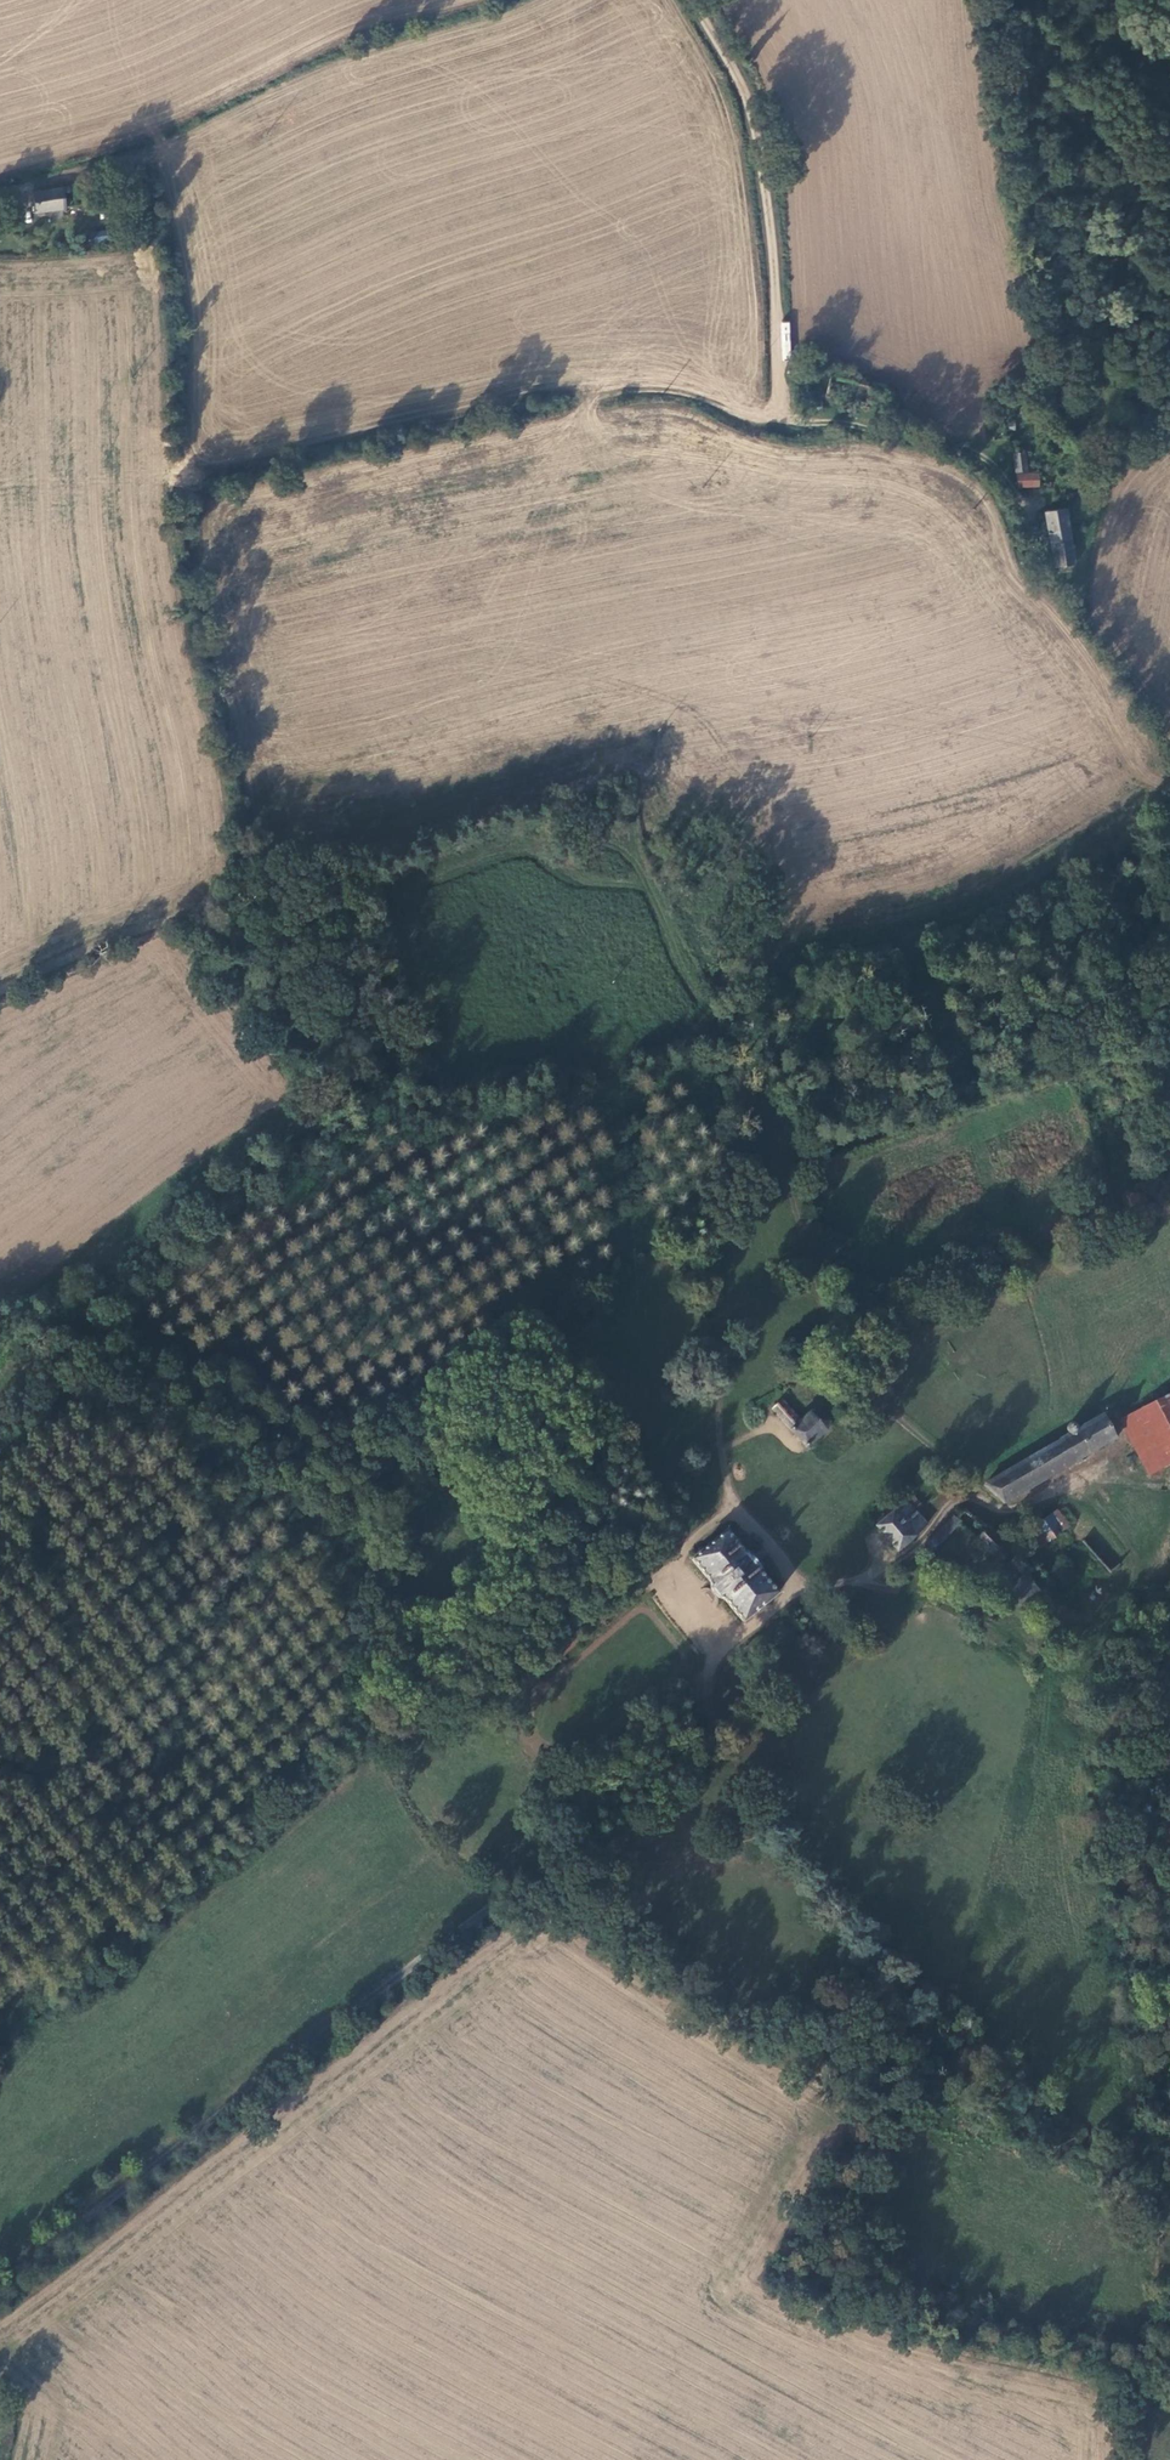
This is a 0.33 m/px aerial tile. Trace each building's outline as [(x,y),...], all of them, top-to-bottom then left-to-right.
[(38,210),(78,207),(76,190),(67,191),(67,187),(36,191),(38,210)] [(1017,471),(1026,470),(1026,452),(1016,453),(1017,471)] [(1039,474),(1017,475),(1018,488),(1040,487),(1039,474)] [(1066,508),(1046,512),(1057,566),(1076,562),(1066,508)] [(816,1165),(829,1160),(825,1147),(811,1151),(816,1165)] [(1120,1421),(1150,1476),(1169,1465),(1169,1396),(1120,1421)] [(782,1401),(772,1408),(807,1449),(822,1436),(825,1433),(827,1430),(828,1426),(828,1422),(822,1413),(811,1414),(800,1422),(782,1401)] [(986,1485),(984,1488),(1006,1500),(1116,1436),(1104,1416),(1079,1429),(1078,1428),(1076,1427),(1073,1427),(1071,1427),(1068,1429),(1067,1431),(1066,1434),(1067,1436),(985,1484),(986,1485)] [(876,1527),(898,1551),(928,1526),(916,1511),(922,1506),(914,1496),(876,1527)] [(1040,1547),(1066,1529),(1076,1522),(1065,1508),(1031,1532),(1040,1547)] [(932,1552),(960,1523),(957,1519),(954,1517),(926,1546),(932,1552)] [(1128,1558),(1100,1526),(1083,1541),(1111,1573),(1128,1558)] [(995,1559),(998,1556),(998,1558),(999,1561),(1001,1562),(1003,1563),(1006,1563),(1008,1562),(1009,1560),(1010,1557),(1010,1555),(1008,1553),(1006,1552),(1004,1551),(1007,1546),(989,1529),(977,1541),(995,1559)] [(727,1532),(692,1560),(710,1583),(710,1589),(703,1590),(701,1591),(705,1596),(709,1596),(716,1609),(718,1607),(719,1600),(725,1602),(742,1623),(778,1594),(759,1571),(765,1566),(762,1561),(768,1556),(762,1549),(756,1554),(752,1549),(745,1554),(727,1532)] [(1024,1577),(1031,1570),(1017,1557),(1010,1565),(1024,1577)] [(1024,1577),(1006,1596),(1027,1607),(1040,1592),(1024,1577)]
